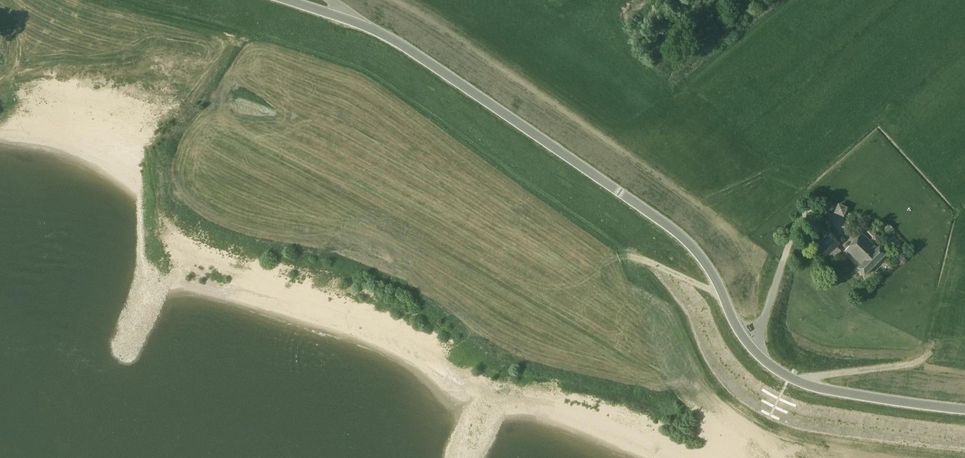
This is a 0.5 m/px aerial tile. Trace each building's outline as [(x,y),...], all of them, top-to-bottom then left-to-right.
[(809,240),(825,258),(840,244),(822,225),(809,240)] [(894,231),(894,230),(890,226),(883,233),(888,237),(894,231)] [(856,269),(864,276),(887,254),(879,247),(877,249),(862,234),(846,250),(860,265),(856,269)]
